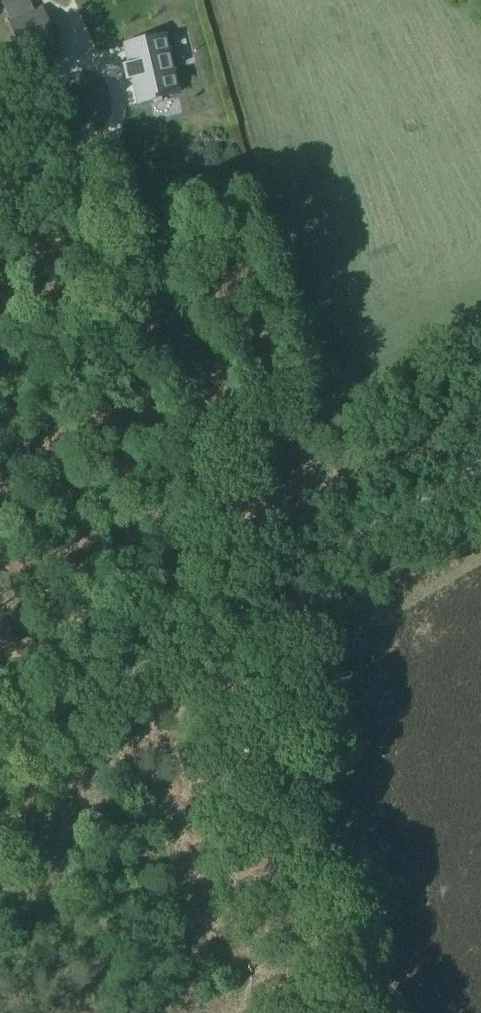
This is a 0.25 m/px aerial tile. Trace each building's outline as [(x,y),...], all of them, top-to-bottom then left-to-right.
[(11,22),(9,23),(30,70),(57,57),(52,46),(58,44),(41,9),(33,12),(27,0),(1,0),(11,22)] [(177,95),(164,37),(127,46),(130,65),(123,67),(127,81),(135,80),(139,103),(155,100),(156,104),(162,102),(162,98),(177,95)]
